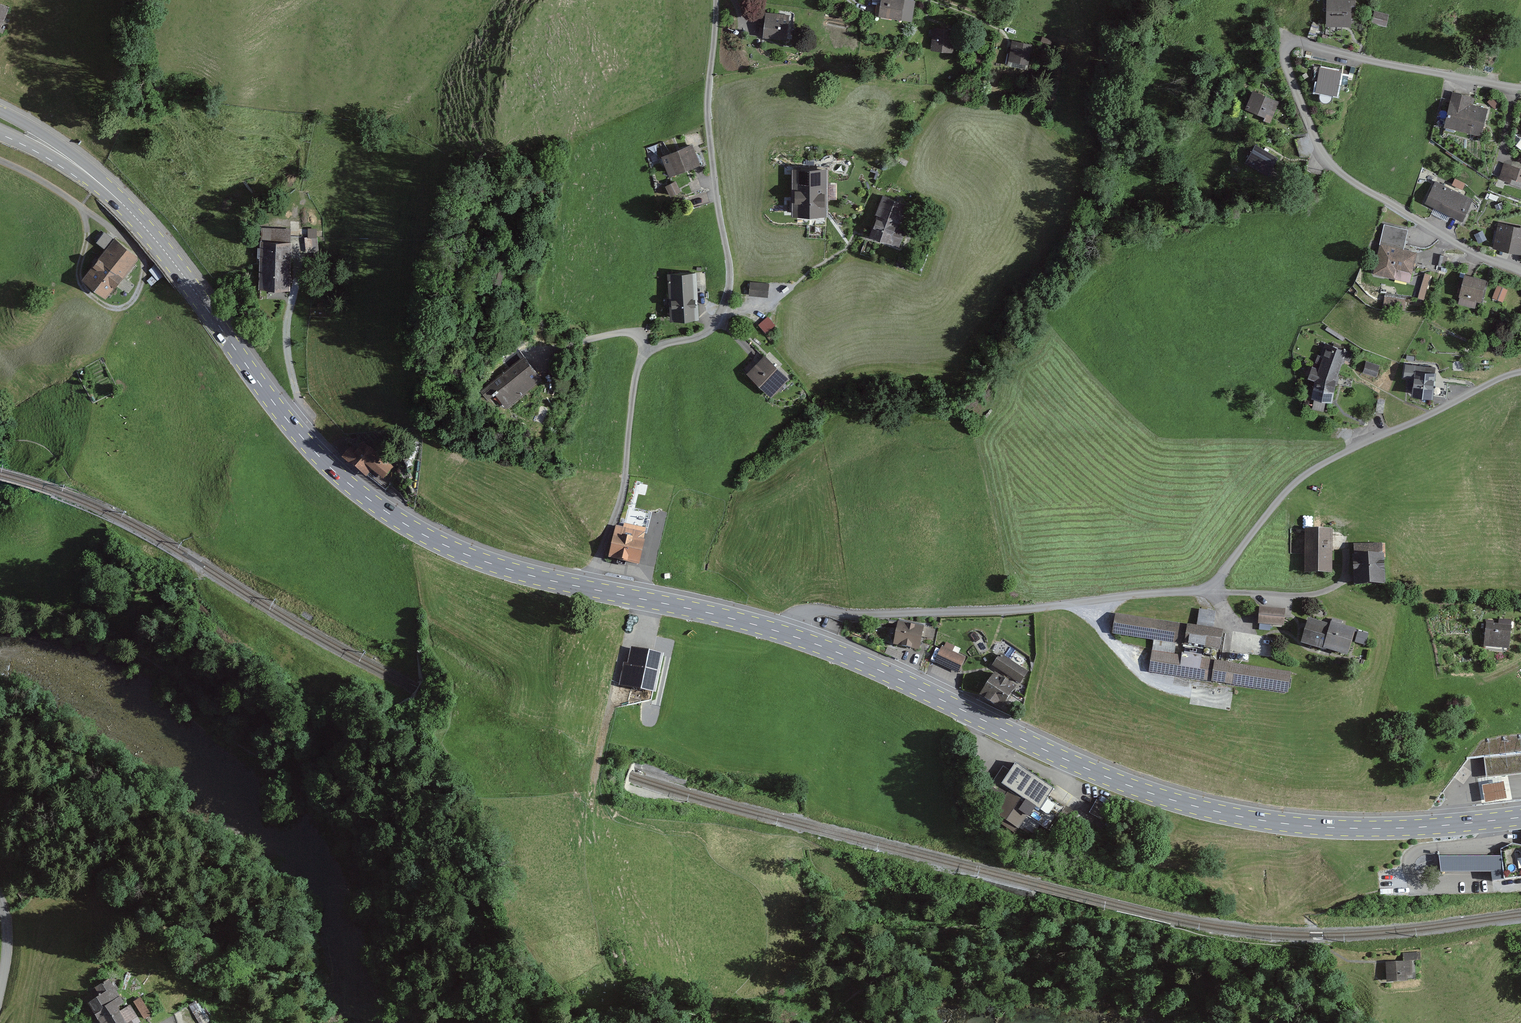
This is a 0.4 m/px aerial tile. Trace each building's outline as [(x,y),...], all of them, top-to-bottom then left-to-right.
[(901,0),(884,0),(881,18),(915,24),(919,3),(901,0)] [(1328,0),(1329,27),(1355,26),(1354,9),(1358,9),(1358,0),(1336,0),(1328,0)] [(8,8),(0,5),(0,30),(8,8)] [(1392,15),(1376,11),(1373,23),(1390,27),(1392,15)] [(790,15),(763,12),(760,37),(787,41),(790,15)] [(956,29),(936,27),(934,49),(955,51),(956,29)] [(1033,45),(1013,42),(1010,61),(1030,64),(1033,45)] [(1344,73),(1323,70),(1319,90),(1340,94),(1344,73)] [(1279,104),(1253,93),(1247,110),(1272,120),(1279,104)] [(1473,99),(1454,94),(1446,130),(1485,139),(1492,109),(1472,105),(1473,99)] [(1280,158),(1257,145),(1248,161),(1271,174),(1280,158)] [(693,146),(664,158),(673,179),(702,166),(693,146)] [(1505,162),(1500,180),(1514,185),(1516,179),(1520,180),(1520,167),(1505,162)] [(808,196),(786,195),(785,211),(832,212),(832,171),(809,170),(808,196)] [(677,182),(666,187),(671,199),(682,194),(677,182)] [(1474,202),(1436,183),(1427,203),(1464,222),(1474,202)] [(908,207),(884,199),(871,239),(903,250),(910,229),(902,224),(908,207)] [(1498,225),(1495,249),(1520,252),(1520,228),(1498,225)] [(1408,231),(1385,226),(1375,275),(1414,283),(1420,253),(1404,250),(1408,231)] [(106,227),(98,239),(107,245),(115,233),(106,227)] [(308,248),(320,248),(319,233),(307,234),(308,248)] [(114,240),(87,276),(111,294),(138,258),(114,240)] [(292,243),(261,243),(261,288),(292,288),(292,243)] [(1425,273),(1418,298),(1424,299),(1431,275),(1425,273)] [(1492,280),(1467,274),(1460,305),(1477,308),(1479,301),(1487,303),(1492,280)] [(697,275),(667,277),(671,321),(700,319),(697,275)] [(769,285),(752,284),(752,295),(769,296),(769,285)] [(1510,292),(1498,287),(1494,298),(1506,303),(1510,292)] [(1384,307),(1406,307),(1406,296),(1384,296),(1384,307)] [(772,313),(762,318),(767,328),(777,323),(772,313)] [(1354,352),(1325,344),(1322,355),(1318,353),(1310,381),(1318,383),(1311,406),(1328,411),(1331,402),(1337,403),(1343,381),(1340,378),(1344,364),(1350,365),(1354,352)] [(768,355),(752,372),(776,396),(793,379),(768,355)] [(527,358),(484,393),(493,403),(500,397),(509,409),(545,380),(527,358)] [(1383,367),(1367,362),(1363,374),(1379,379),(1383,367)] [(1439,368),(1408,365),(1406,380),(1417,381),(1415,395),(1436,397),(1439,368)] [(340,448),(350,444),(347,435),(337,438),(340,448)] [(356,454),(350,450),(344,457),(367,475),(374,466),(385,475),(392,466),(364,444),(356,454)] [(649,533),(620,527),(613,558),(643,564),(649,533)] [(1334,530),(1307,531),(1308,573),(1335,573),(1334,530)] [(1387,544),(1356,545),(1358,586),(1389,585),(1387,544)] [(1201,607),(1198,623),(1213,626),(1216,611),(1201,607)] [(1287,608),(1261,607),(1261,626),(1286,627),(1287,608)] [(1227,629),(1116,614),(1113,633),(1224,648),(1227,629)] [(1358,631),(1310,618),(1304,642),(1352,655),(1358,631)] [(1500,624),(1487,623),(1485,647),(1513,650),(1515,620),(1500,619),(1500,624)] [(902,621),(898,643),(924,648),(928,626),(902,621)] [(1359,632),(1356,643),(1367,647),(1370,636),(1359,632)] [(944,646),(937,662),(960,672),(967,656),(944,646)] [(667,653),(632,648),(629,665),(623,664),(620,684),(661,691),(667,653)] [(1291,672),(1151,652),(1148,673),(1288,693),(1291,672)] [(1001,655),(995,665),(1022,683),(1029,674),(1001,655)] [(999,673),(984,692),(1004,707),(1019,688),(999,673)] [(1484,761),(1486,780),(1520,775),(1520,756),(1484,761)] [(1017,772),(1007,766),(995,784),(1011,794),(1001,809),(1049,841),(1072,807),(1056,797),(1062,789),(1023,763),(1017,772)] [(1507,780),(1485,784),(1488,803),(1510,799),(1507,780)] [(1091,810),(1100,817),(1109,806),(1099,799),(1091,810)] [(1516,842),(1505,848),(1509,880),(1520,878),(1520,844),(1516,842)] [(1504,855),(1442,856),(1443,871),(1505,869),(1504,855)] [(1417,960),(1390,963),(1392,982),(1419,979),(1417,960)] [(92,1003),(105,1022),(142,1022),(143,1022),(132,1004),(128,1006),(113,982),(107,985),(111,992),(92,1003)] [(143,998),(136,1002),(145,1019),(152,1015),(143,998)] [(218,1019),(209,1003),(198,1009),(206,1022),(211,1022),(218,1019)]
